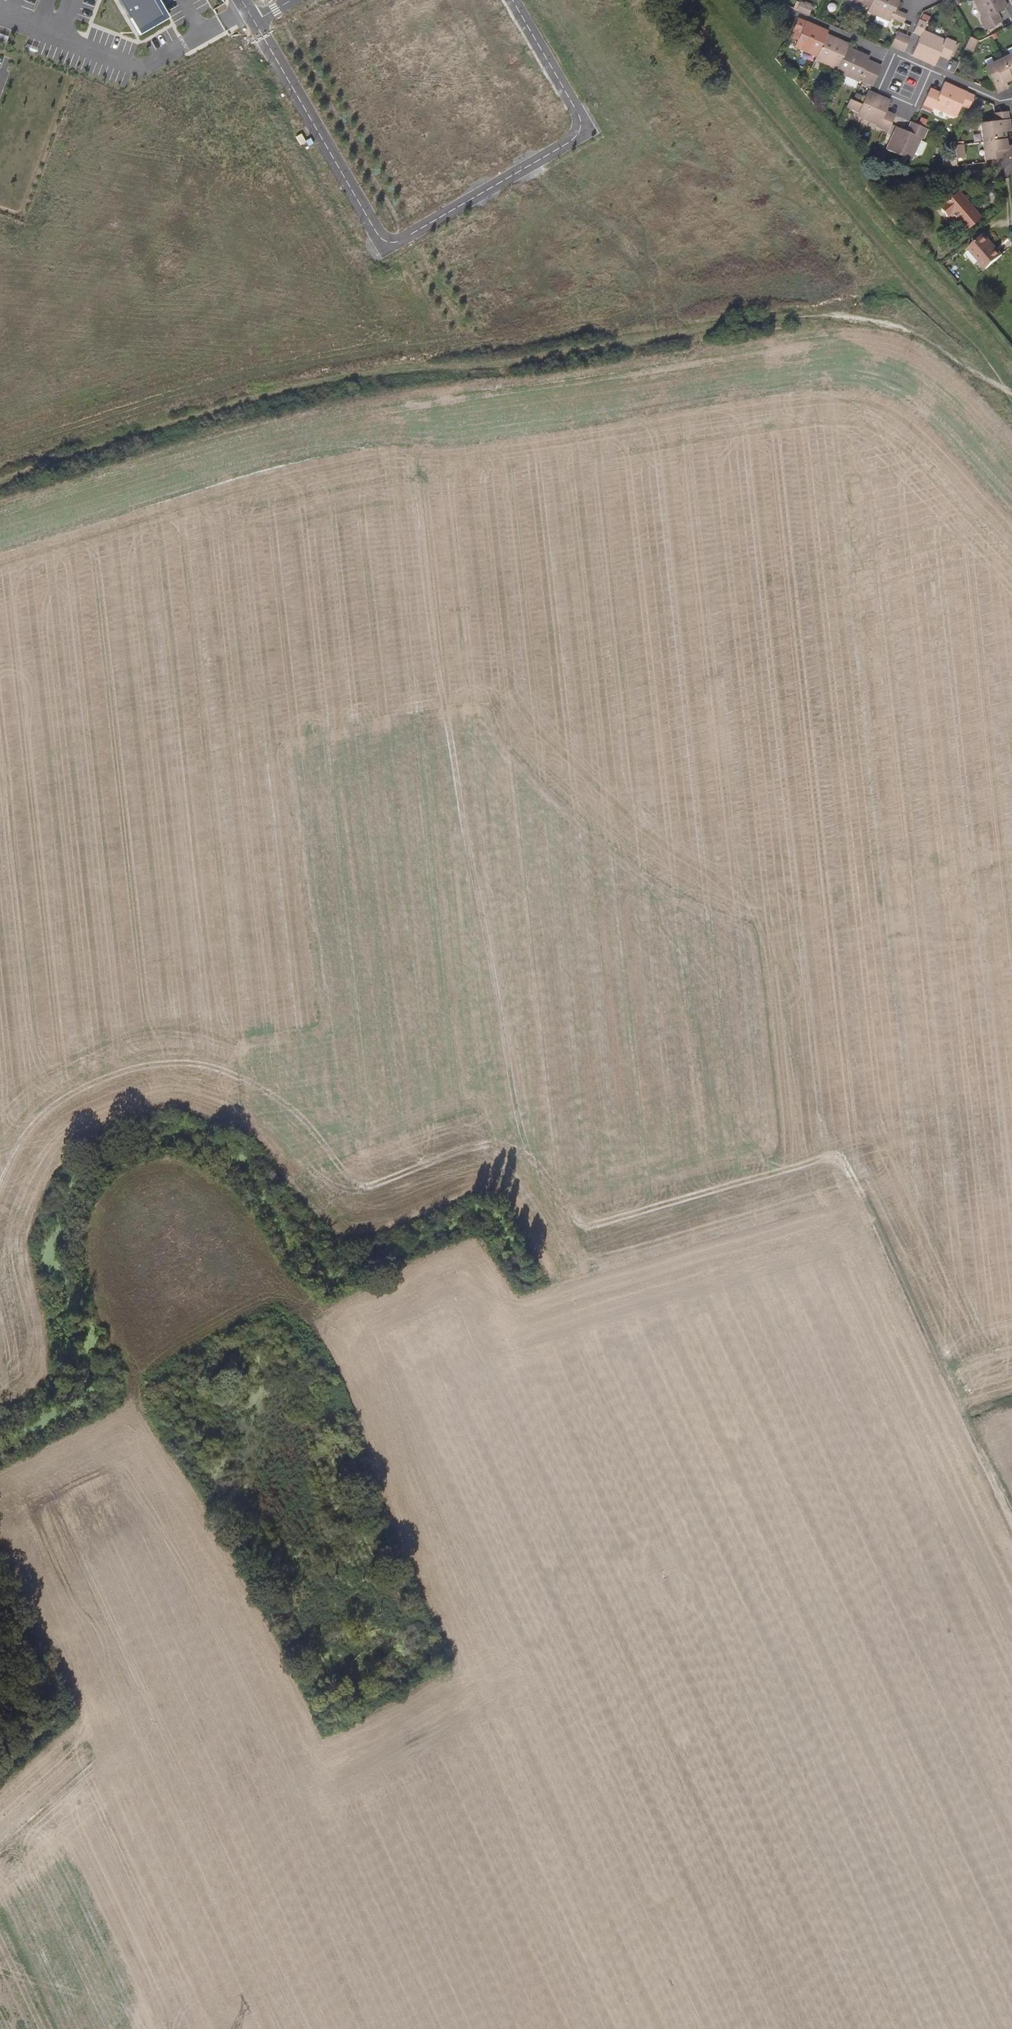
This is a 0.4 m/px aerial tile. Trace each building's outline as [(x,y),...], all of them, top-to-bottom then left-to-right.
[(136,32),(159,19),(163,17),(153,0),(117,0),(136,32)] [(899,0),(873,0),(870,5),(867,12),(890,22),(892,18),(903,23),(907,16),(895,10),(899,0)] [(983,19),(980,20),(985,31),(997,25),(993,15),(997,13),(1006,9),(1002,0),(973,0),(983,19)] [(796,10),(808,16),(812,8),(799,3),(799,4),(796,10)] [(1001,23),(997,13),(993,15),(997,25),(1001,23)] [(817,57),(825,39),(826,35),(820,33),(822,30),(798,19),(792,31),(800,35),(795,47),(817,57)] [(912,56),(935,65),(941,52),(950,56),(956,44),(946,39),(945,41),(923,31),(926,24),(918,21),(913,33),(921,36),(912,56)] [(891,46),(897,49),(903,35),(897,32),(891,46)] [(906,37),(903,35),(897,49),(904,52),(910,38),(906,37)] [(977,41),(969,37),(964,50),(971,53),(977,41)] [(837,70),(847,48),(848,45),(832,38),(831,41),(825,39),(817,57),(815,60),(837,70)] [(872,87),(875,80),(862,74),(865,67),(868,61),(862,58),(863,55),(847,48),(837,70),(836,73),(845,77),(858,82),(858,83),(859,80),(871,86),(872,87)] [(1011,80),(1011,79),(1011,54),(1001,60),(1011,80)] [(997,93),(1007,88),(1005,83),(1011,80),(1001,60),(985,68),(994,87),(997,93)] [(868,61),(865,67),(878,74),(881,67),(868,61)] [(862,74),(875,80),(878,74),(865,67),(862,74)] [(855,88),(858,82),(845,77),(842,82),(855,88)] [(974,97),(944,84),(940,93),(938,97),(928,93),(923,106),(932,110),(933,108),(955,118),(961,107),(968,110),(974,97)] [(930,89),(928,93),(938,97),(940,93),(930,89)] [(888,132),(894,120),(884,116),(886,111),(890,102),(868,92),(865,100),(862,105),(850,100),(847,107),(859,113),(858,116),(879,126),(879,128),(884,130),(888,132)] [(853,95),(850,100),(862,105),(865,100),(853,95)] [(894,120),(896,115),(886,111),(884,116),(894,120)] [(1008,112),(995,114),(995,121),(981,123),(984,142),(1005,139),(1004,132),(1010,131),(1008,112)] [(915,124),(910,122),(906,131),(911,133),(915,124)] [(927,129),(915,124),(911,133),(906,131),(897,127),(887,150),(911,161),(914,154),(918,156),(922,154),(926,143),(920,140),(921,138),(923,138),(927,129)] [(1011,145),(1006,146),(1005,139),(984,142),(986,160),(1011,157),(1011,146),(1011,145)] [(963,145),(954,146),(956,158),(956,159),(965,158),(963,145)] [(873,162),(880,165),(884,154),(878,151),(873,162)] [(944,168),(957,167),(956,159),(956,158),(943,160),(944,168)] [(964,231),(980,218),(957,192),(939,208),(947,217),(949,215),(964,231)] [(986,270),(1002,256),(996,249),(995,250),(983,236),(968,249),(986,270)]
